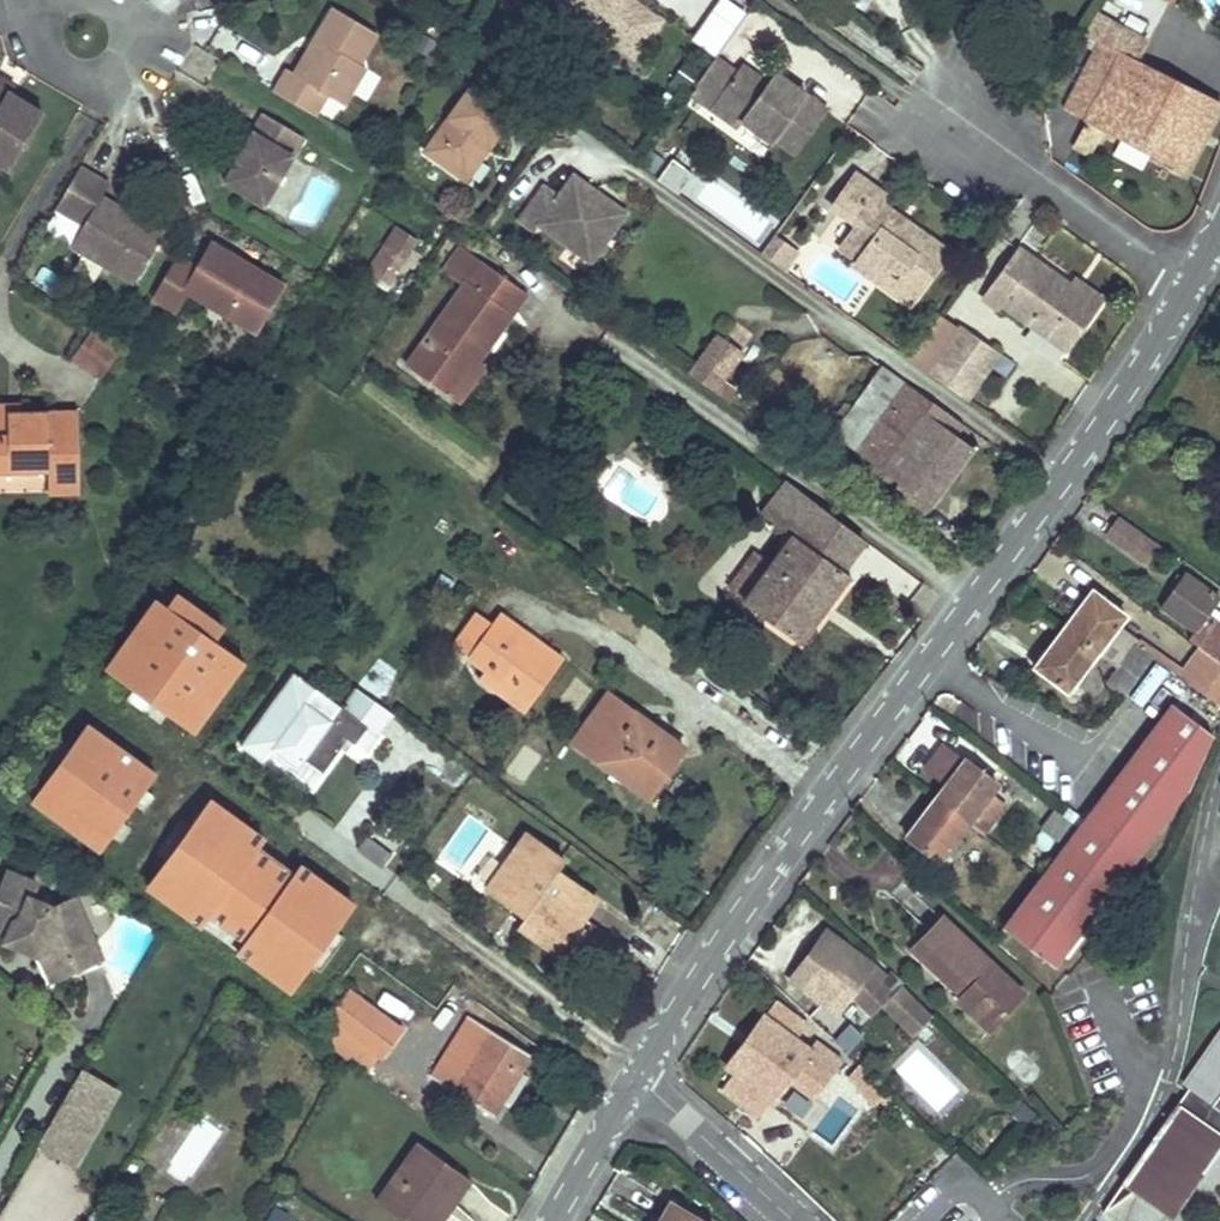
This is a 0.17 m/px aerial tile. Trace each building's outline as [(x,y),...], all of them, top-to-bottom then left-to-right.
[(635,54),(662,15),(641,0),(559,0),(635,54)] [(746,11),(731,0),(720,0),(693,39),(714,55),(715,53),(746,11)] [(276,90),(317,115),(330,94),(347,104),(369,68),(363,64),(381,34),(336,7),(315,42),(319,45),(301,75),(297,73),(290,68),(276,90)] [(1147,40),(1121,26),(1110,48),(1119,52),(1121,49),(1138,57),(1147,40)] [(319,45),(315,42),(297,73),(301,75),(319,45)] [(1219,101),(1219,99),(1138,57),(1121,49),(1119,52),(1073,144),(1091,153),(1103,128),(1185,170),(1219,101)] [(767,79),(742,60),(735,68),(715,53),(714,55),(689,90),(736,124),(741,118),(771,140),(774,137),(794,152),(827,106),(787,76),(782,82),(771,74),(767,79)] [(782,82),(787,76),(776,68),(771,74),(782,82)] [(12,91),(17,84),(0,74),(0,84),(12,91)] [(470,82),(422,149),(464,179),(482,154),(477,150),(483,141),(489,145),(512,112),(470,82)] [(11,165),(44,109),(12,91),(0,84),(0,159),(11,165)] [(265,205),(305,137),(266,114),(251,140),(256,143),(251,151),(246,148),(226,181),(265,205)] [(251,151),(256,143),(251,140),(246,148),(251,151)] [(482,154),(489,145),(483,141),(477,150),(482,154)] [(677,193),(694,170),(673,154),(656,176),(677,193)] [(108,182),(79,165),(55,206),(83,223),(70,244),(133,281),(163,231),(127,210),(124,215),(115,210),(118,205),(101,194),(108,182)] [(711,171),(694,194),(755,241),(773,219),(711,171)] [(543,184),(518,219),(533,231),(539,223),(591,260),(606,241),(598,236),(611,218),(618,223),(622,217),(621,207),(608,198),(603,200),(599,197),(601,193),(573,173),(557,195),(543,184)] [(882,194),(854,173),(831,205),(855,223),(838,247),(854,258),(851,262),(875,280),(883,269),(915,291),(944,249),(905,221),(896,234),(887,226),(891,219),(874,206),(877,201),(882,194)] [(895,214),(877,201),(874,206),(891,219),(895,214)] [(124,215),(127,210),(118,205),(115,210),(124,215)] [(905,221),(895,214),(891,219),(887,226),(896,234),(905,221)] [(618,223),(611,218),(598,236),(606,241),(618,223)] [(414,239),(397,228),(387,242),(404,253),(414,239)] [(773,234),(760,252),(773,262),(777,265),(791,246),(773,234)] [(281,283),(248,263),(234,266),(230,252),(211,241),(197,267),(176,254),(151,296),(173,309),(175,305),(185,289),(225,312),(254,329),(281,283)] [(404,253),(387,242),(370,267),(387,279),(404,253)] [(791,246),(777,265),(783,269),(796,250),(791,246)] [(1068,284),(1017,248),(983,297),(996,306),(1000,302),(1064,348),(1092,311),(1064,291),(1068,284)] [(482,259),(406,364),(444,392),(479,344),(485,349),(527,292),(482,259)] [(915,291),(883,269),(875,280),(907,302),(915,291)] [(1068,284),(1064,291),(1092,311),(1096,304),(1068,284)] [(185,289),(175,305),(215,329),(225,312),(185,289)] [(732,315),(689,371),(728,398),(735,387),(723,378),(755,332),(732,315)] [(69,354),(98,376),(120,347),(91,325),(69,354)] [(1001,353),(964,326),(930,371),(967,399),(1001,353)] [(815,365),(836,371),(843,348),(822,342),(815,365)] [(886,406),(856,447),(886,470),(885,472),(899,482),(895,488),(901,492),(898,495),(925,515),(975,446),(957,433),(927,411),(934,402),(882,364),(863,389),(886,406)] [(886,406),(863,389),(833,431),(856,447),(886,406)] [(957,433),(964,424),(934,402),(927,411),(957,433)] [(7,405),(0,405),(0,470),(47,468),(48,491),(79,491),(77,411),(7,413),(7,405)] [(862,540),(783,485),(762,514),(793,535),(841,570),(862,540)] [(1157,546),(1118,518),(1107,533),(1146,561),(1157,546)] [(841,570),(793,535),(745,603),(801,642),(849,575),(841,570)] [(1219,597),(1185,573),(1162,606),(1195,629),(1190,636),(1199,643),(1219,657),(1219,627),(1206,616),(1219,597)] [(1090,588),(1076,607),(1081,610),(1095,592),(1090,588)] [(196,723),(242,660),(213,639),(221,627),(173,592),(165,604),(155,597),(110,659),(128,673),(122,681),(131,687),(158,707),(170,716),(175,708),(196,723)] [(1124,613),(1095,592),(1081,610),(1076,607),(1061,627),(1095,653),(1124,613)] [(559,656),(499,613),(492,624),(475,612),(455,641),(470,652),(468,655),(486,668),(479,676),(523,707),(559,656)] [(1066,691),(1095,653),(1061,627),(1046,647),(1051,651),(1037,669),(1066,691)] [(1135,644),(1153,657),(1219,705),(1219,664),(1219,663),(1219,662),(1219,657),(1199,643),(1181,665),(1141,637),(1135,644)] [(1135,644),(1117,669),(1106,683),(1124,696),(1153,657),(1135,644)] [(1032,665),(1037,669),(1051,651),(1046,647),(1032,665)] [(128,673),(110,659),(104,668),(122,681),(128,673)] [(365,751),(392,714),(354,686),(330,719),(304,700),(313,687),(292,671),(238,744),(261,760),(269,748),(296,767),(303,758),(321,771),(339,747),(333,743),(340,733),(346,737),(365,751)] [(151,717),(158,707),(131,687),(124,697),(151,717)] [(682,746),(607,691),(571,741),(646,795),(682,746)] [(1194,775),(1213,732),(1172,702),(1093,811),(1081,802),(1069,818),(1078,825),(1065,843),(1055,857),(1040,876),(1003,926),(1054,964),(1112,887),(1130,863),(1194,775)] [(190,731),(196,723),(175,708),(170,716),(190,731)] [(153,773),(85,721),(28,797),(97,848),(153,773)] [(339,747),(346,737),(340,733),(333,743),(339,747)] [(957,778),(969,762),(963,757),(951,773),(957,778)] [(933,797),(967,822),(977,829),(1000,799),(990,792),(996,783),(969,762),(957,778),(951,773),(933,797)] [(925,819),(911,838),(939,859),(945,850),(955,858),(967,843),(957,835),(967,822),(933,797),(919,815),(925,819)] [(206,798),(198,809),(253,849),(261,838),(206,798)] [(1078,825),(1069,818),(1057,808),(1044,827),(1056,836),(1065,843),(1078,825)] [(253,849),(198,809),(143,884),(289,990),(344,915),(288,875),(274,865),(261,882),(263,883),(258,890),(248,883),(253,876),(255,877),(268,860),(253,849)] [(925,819),(919,815),(906,834),(911,838),(925,819)] [(516,924),(555,953),(594,899),(555,871),(563,860),(526,834),(486,889),(506,903),(517,887),(534,899),(522,915),(516,924)] [(356,848),(381,866),(391,853),(365,835),(356,848)] [(1045,849),(1055,857),(1065,843),(1056,836),(1045,849)] [(274,865),(268,860),(255,877),(253,876),(248,883),(258,890),(263,883),(261,882),(274,865)] [(288,875),(344,915),(352,905),(296,864),(288,875)] [(93,943),(74,898),(53,907),(31,899),(37,884),(7,872),(0,890),(0,931),(10,934),(12,930),(33,938),(42,934),(45,944),(40,953),(51,979),(77,968),(71,952),(93,943)] [(506,903),(522,915),(534,899),(517,887),(506,903)] [(941,917),(918,941),(969,990),(962,998),(960,1000),(989,1028),(1021,994),(941,917)] [(825,929),(791,979),(838,1012),(872,961),(825,929)] [(7,941),(40,953),(45,944),(42,934),(33,938),(12,930),(10,934),(7,941)] [(918,941),(911,949),(962,998),(969,990),(918,941)] [(99,959),(93,943),(71,952),(77,968),(99,959)] [(898,986),(890,979),(875,995),(883,1002),(898,986)] [(320,1010),(380,1055),(400,1028),(339,984),(320,1010)] [(898,986),(883,1002),(900,1018),(906,1011),(923,1026),(931,1017),(898,986)] [(721,1089),(751,1113),(766,1094),(773,1099),(789,1078),(811,1095),(838,1059),(816,1042),(811,1047),(794,1034),(804,1022),(776,1000),(725,1065),(734,1072),(721,1089)] [(530,1053),(468,1015),(430,1077),(492,1115),(503,1097),(511,1102),(527,1076),(519,1071),(530,1053)] [(1190,1085),(1219,1042),(1219,1025),(1182,1080),(1190,1085)] [(1161,1128),(1188,1147),(1206,1121),(1219,1131),(1219,1042),(1190,1085),(1161,1128)] [(936,1112),(961,1088),(919,1046),(894,1071),(936,1112)] [(846,1078),(857,1088),(873,1102),(879,1096),(884,1101),(889,1095),(867,1076),(866,1075),(867,1074),(858,1066),(846,1078)] [(117,1089),(83,1070),(39,1147),(73,1166),(117,1089)] [(766,1094),(751,1113),(758,1118),(773,1099),(766,1094)] [(1124,1181),(1172,1217),(1204,1170),(1210,1162),(1219,1147),(1219,1131),(1206,1121),(1188,1147),(1161,1128),(1124,1181)] [(411,1220),(425,1220),(441,1199),(452,1207),(474,1175),(421,1138),(379,1198),(411,1220)] [(1210,1162),(1219,1169),(1219,1147),(1210,1162)] [(1204,1170),(1219,1180),(1219,1169),(1210,1162),(1204,1170)] [(452,1207),(441,1199),(425,1220),(442,1220),(452,1207)] [(669,1203),(658,1220),(699,1220),(669,1203)] [(288,1215),(272,1207),(265,1220),(285,1220),(288,1215)]
